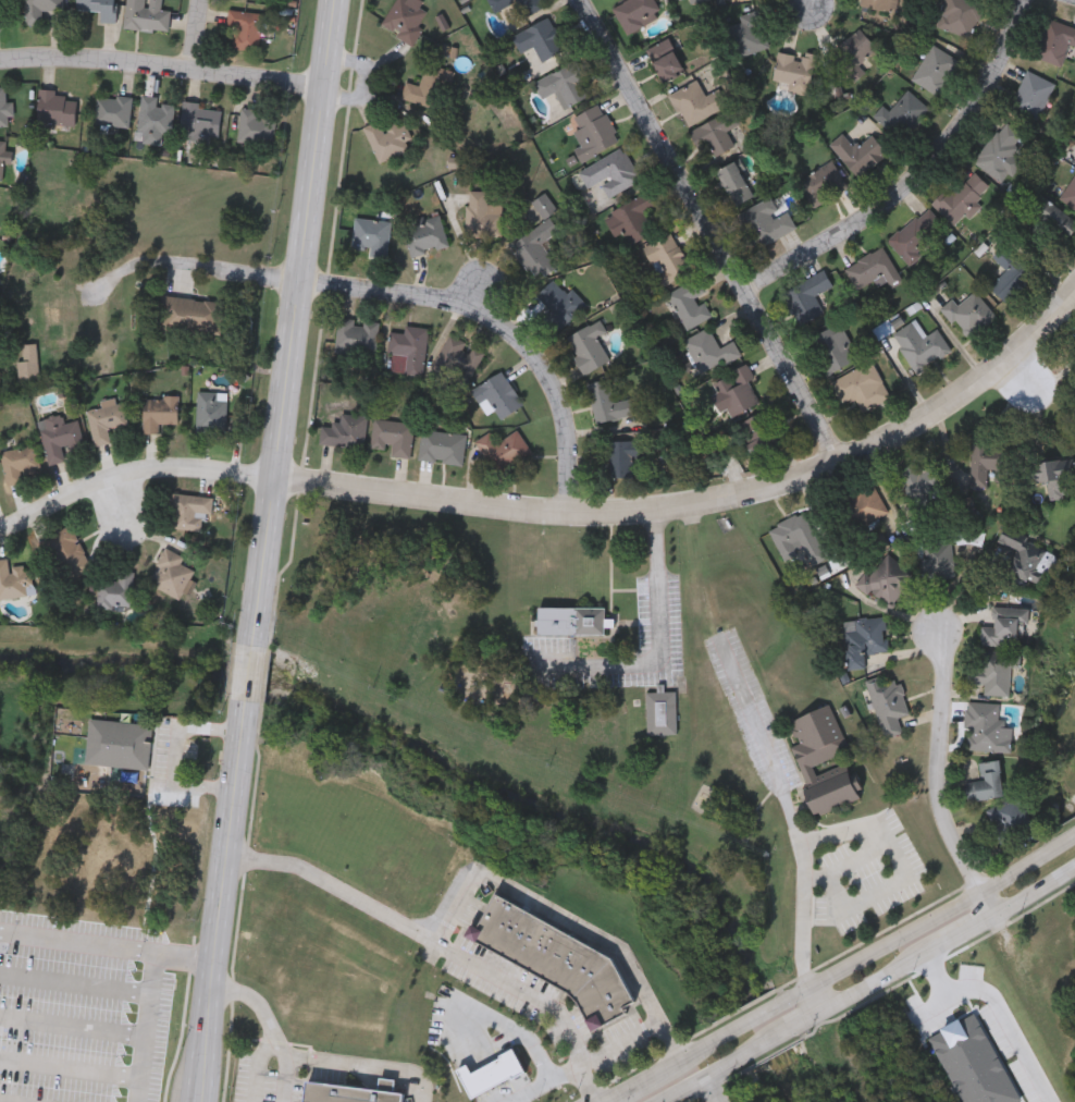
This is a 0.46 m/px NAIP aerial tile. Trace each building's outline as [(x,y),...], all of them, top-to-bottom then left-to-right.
[(26,23),(26,0),(62,0),(62,9),(44,9),(44,23),(26,23)] [(76,9),(77,0),(116,0),(115,22),(100,21),(101,10),(76,9)] [(125,27),(127,0),(163,0),(162,9),(171,10),(170,29),(125,27)] [(381,24),(396,0),(418,0),(431,9),(420,25),(424,27),(413,45),(381,24)] [(495,12),(489,0),(541,0),(544,8),(512,22),(506,8),(495,12)] [(614,7),(628,0),(655,0),(663,16),(627,33),(614,7)] [(861,4),(861,0),(895,0),(892,12),(861,4)] [(935,24),(943,0),(982,0),(985,1),(971,38),(935,24)] [(227,26),(228,9),(262,11),(260,49),(234,47),(235,26),(227,26)] [(740,21),(739,15),(758,10),(770,47),(736,58),(726,25),(740,21)] [(523,30),(547,16),(566,48),(542,62),(523,30)] [(1048,17),(1074,27),(1074,47),(1068,45),(1061,65),(1034,56),(1048,17)] [(866,73),(852,82),(830,50),(862,29),(875,50),(858,61),(866,73)] [(663,83),(646,50),(668,38),(684,72),(663,83)] [(940,95),(912,77),(932,44),(961,60),(940,95)] [(810,94),(788,90),(789,83),(773,81),(777,52),(803,57),(804,51),(816,53),(810,94)] [(401,97),(407,81),(419,85),(428,61),(455,71),(440,111),(401,97)] [(542,96),(535,81),(578,61),(593,95),(564,108),(556,90),(542,96)] [(1009,108),(1026,70),(1054,82),(1037,120),(1009,108)] [(687,126),(670,94),(696,79),(705,96),(719,88),(728,106),(687,126)] [(10,125),(0,125),(0,86),(7,86),(7,100),(14,100),(14,114),(9,114),(10,125)] [(888,110),(910,88),(930,110),(901,139),(875,113),(884,105),(888,110)] [(38,123),(39,91),(77,93),(76,124),(38,123)] [(96,123),(98,93),(134,96),(132,125),(96,123)] [(169,144),(137,139),(143,95),(174,98),(169,144)] [(180,136),(185,101),(223,106),(218,140),(180,136)] [(573,115),(602,102),(620,143),(579,161),(573,149),(581,146),(574,131),(580,128),(573,115)] [(242,107),(276,111),(273,144),(238,140),(242,107)] [(715,156),(711,145),(699,150),(689,131),(731,111),(738,125),(727,130),(734,146),(715,156)] [(410,149),(379,161),(364,126),(379,120),(382,128),(404,119),(411,137),(406,139),(410,149)] [(1002,182),(974,161),(1004,120),(1024,134),(1016,146),(1024,152),(1002,182)] [(829,144),(843,132),(856,146),(872,133),(888,152),(858,177),(829,144)] [(6,183),(9,154),(7,154),(8,143),(0,142),(0,182),(6,183)] [(588,187),(580,169),(626,148),(641,182),(607,197),(601,182),(588,187)] [(849,186),(816,207),(799,181),(832,159),(849,186)] [(754,195),(736,206),(717,171),(734,160),(754,195)] [(935,205),(972,169),(991,188),(953,224),(935,205)] [(1059,197),(1074,173),(1074,208),(1059,197)] [(503,237),(470,237),(470,189),(487,189),(487,204),(503,204),(503,237)] [(648,210),(659,230),(633,244),(614,209),(646,191),(656,207),(648,210)] [(739,213),(771,196),(780,212),(787,209),(798,229),(756,248),(739,213)] [(1045,199),(1074,219),(1074,226),(1058,253),(1025,231),(1045,199)] [(910,265),(889,241),(927,207),(943,224),(936,231),(941,236),(910,265)] [(404,222),(441,213),(448,246),(411,255),(404,222)] [(388,256),(371,256),(371,248),(354,247),(355,219),(390,220),(388,256)] [(662,286),(643,246),(674,232),(692,272),(662,286)] [(1006,269),(993,257),(1004,245),(1034,274),(1005,303),(989,286),(1006,269)] [(884,246),(902,280),(890,286),(884,273),(856,289),(845,267),(884,246)] [(824,314),(799,323),(784,289),(826,271),(832,286),(816,294),(824,314)] [(584,305),(563,328),(533,298),(554,277),(584,305)] [(668,292),(699,278),(706,293),(700,295),(711,318),(685,330),(668,292)] [(959,305),(975,291),(997,316),(968,340),(941,307),(952,298),(959,305)] [(222,333),(160,330),(162,295),(224,299),(222,333)] [(336,352),(338,318),(380,320),(378,354),(336,352)] [(610,360),(583,375),(565,338),(601,319),(607,332),(597,336),(610,360)] [(938,328),(951,352),(916,372),(893,333),(913,321),(922,338),(938,328)] [(812,336),(841,322),(860,358),(829,374),(812,336)] [(391,371),(393,354),(388,353),(391,331),(404,332),(404,326),(428,328),(423,375),(391,371)] [(685,338),(711,327),(719,346),(734,340),(742,356),(701,374),(685,338)] [(485,351),(465,391),(430,372),(449,333),(485,351)] [(23,344),(38,343),(39,378),(17,378),(16,360),(24,360),(23,344)] [(831,379),(875,362),(890,399),(862,409),(857,397),(841,403),(831,379)] [(715,379),(746,365),(763,402),(730,416),(715,379)] [(487,415),(471,390),(503,370),(523,405),(502,418),(496,409),(487,415)] [(588,383),(609,378),(615,402),(631,397),(634,414),(596,423),(588,383)] [(227,391),(227,432),(198,432),(198,390),(227,391)] [(180,396),(178,421),(161,421),(160,432),(144,432),(145,395),(180,396)] [(124,401),(127,424),(109,427),(111,441),(95,444),(88,407),(102,405),(101,401),(114,399),(114,403),(124,401)] [(753,460),(737,424),(770,408),(787,444),(753,460)] [(368,416),(364,448),(320,443),(323,412),(368,416)] [(63,446),(66,460),(49,464),(39,418),(63,414),(64,421),(79,419),(84,442),(63,446)] [(413,423),(410,457),(391,455),(392,449),(371,448),(374,418),(413,423)] [(467,434),(462,464),(419,460),(422,429),(467,434)] [(497,442),(518,429),(532,451),(496,474),(475,441),(491,431),(497,442)] [(972,486),(973,439),(1005,439),(1005,468),(988,467),(988,486),(972,486)] [(607,441),(635,441),(635,485),(607,485),(607,441)] [(22,470),(24,481),(8,485),(0,450),(36,443),(40,466),(22,470)] [(1074,458),(1074,467),(1074,476),(1066,477),(1068,497),(1049,499),(1048,481),(1026,483),(1024,464),(1074,458)] [(935,465),(946,490),(913,504),(898,469),(918,461),(923,470),(935,465)] [(843,499),(875,483),(889,512),(856,527),(843,499)] [(213,494),(212,516),(195,515),(195,528),(171,527),(172,493),(213,494)] [(769,527),(805,511),(826,559),(812,564),(806,550),(783,560),(769,527)] [(61,567),(46,536),(72,524),(86,555),(61,567)] [(1018,551),(999,539),(1006,525),(1047,549),(1028,580),(1008,568),(1018,551)] [(953,577),(923,577),(923,542),(953,542),(953,577)] [(195,570),(190,579),(193,580),(184,600),(148,584),(164,547),(184,555),(181,563),(195,570)] [(862,583),(889,552),(917,577),(889,608),(862,583)] [(34,595),(0,598),(0,559),(8,558),(9,567),(30,564),(34,595)] [(134,571),(133,609),(98,608),(98,580),(118,581),(118,571),(134,571)] [(1028,608),(1027,621),(1017,621),(1016,646),(981,645),(981,624),(994,625),(996,607),(1028,608)] [(540,609),(606,609),(606,637),(540,637),(540,609)] [(847,670),(844,619),(888,616),(890,651),(865,653),(865,669),(847,670)] [(984,694),(985,684),(967,683),(968,668),(978,669),(979,650),(1021,652),(1020,668),(1011,666),(1010,695),(984,694)] [(899,717),(902,733),(882,738),(869,683),(900,675),(910,714),(899,717)] [(677,691),(677,734),(647,734),(647,691),(677,691)] [(1011,749),(966,748),(967,700),(999,701),(999,722),(1012,722),(1011,749)] [(854,768),(862,787),(857,788),(861,797),(816,816),(805,787),(807,786),(790,745),(799,742),(790,721),(830,703),(850,749),(813,764),(816,774),(845,761),(849,770),(854,768)] [(85,761),(90,717),(153,724),(148,769),(85,761)] [(968,798),(966,780),(983,779),(981,760),(1000,758),(1003,795),(968,798)] [(1002,845),(987,813),(1022,797),(1037,829),(1002,845)] [(577,1000),(569,991),(466,933),(472,922),(478,926),(496,892),(613,956),(635,999),(623,1005),(627,1011),(593,1029),(577,1000)] [(404,1092),(402,1101),(302,1101),(306,1078),(404,1092)]
